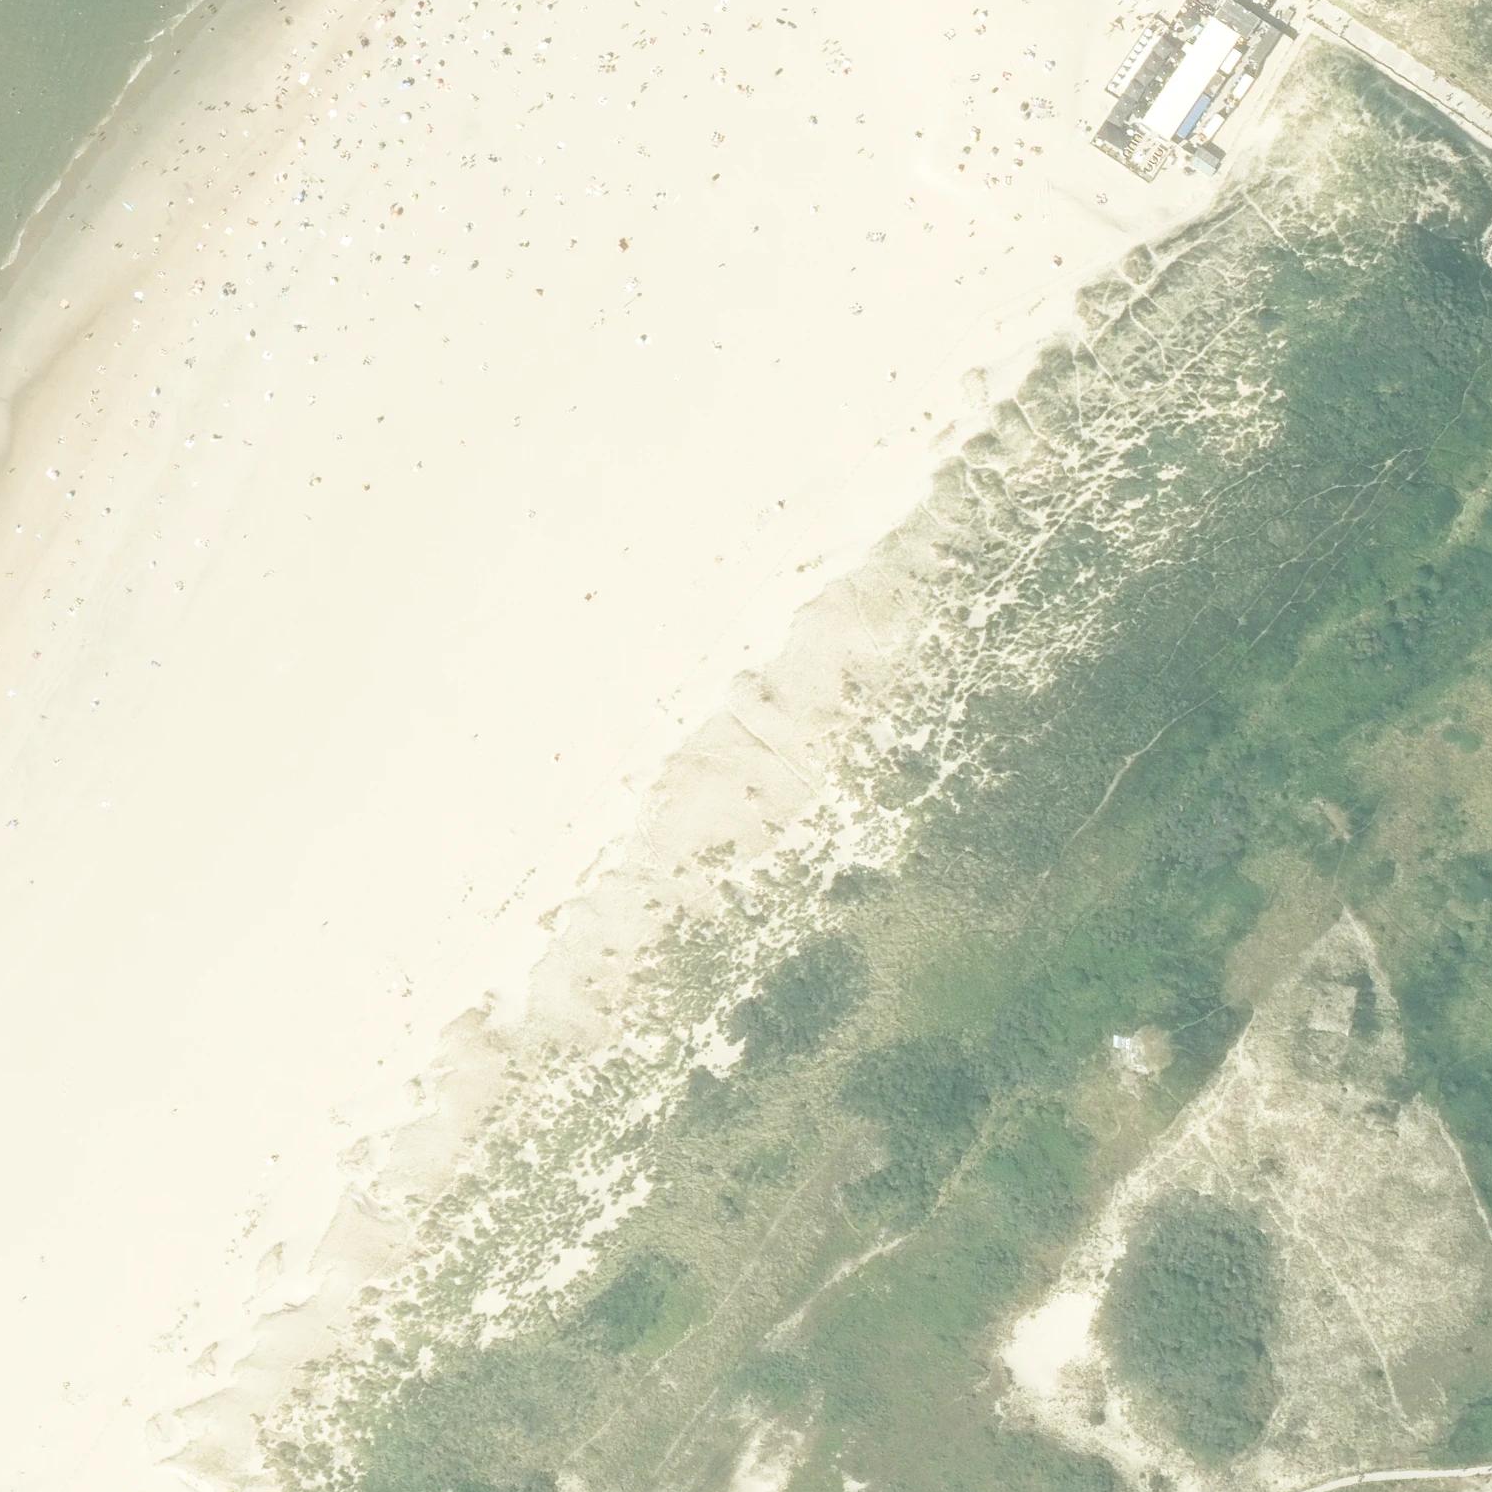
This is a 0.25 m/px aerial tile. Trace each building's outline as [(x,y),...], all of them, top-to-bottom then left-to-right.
[(1224,0),(1219,0),(1136,119),(1174,144),(1260,23),(1224,0)] [(1313,983),(1304,1033),(1349,1043),(1359,992),(1313,983)] [(1135,1040),(1117,1037),(1114,1050),(1131,1054),(1134,1069),(1137,1069),(1138,1084),(1145,1084),(1144,1072),(1150,1073),(1157,1073),(1165,1073),(1171,1071),(1175,1068),(1179,1064),(1180,1060),(1181,1055),(1181,1048),(1180,1042),(1179,1038),(1175,1034),(1170,1031),(1167,1029),(1159,1028),(1150,1028),(1143,1030),(1139,1034),(1136,1037),(1135,1040)] [(1379,1119),(1368,1113),(1360,1128),(1371,1134),(1376,1125),(1384,1129),(1389,1120),(1381,1116),(1379,1119)]
